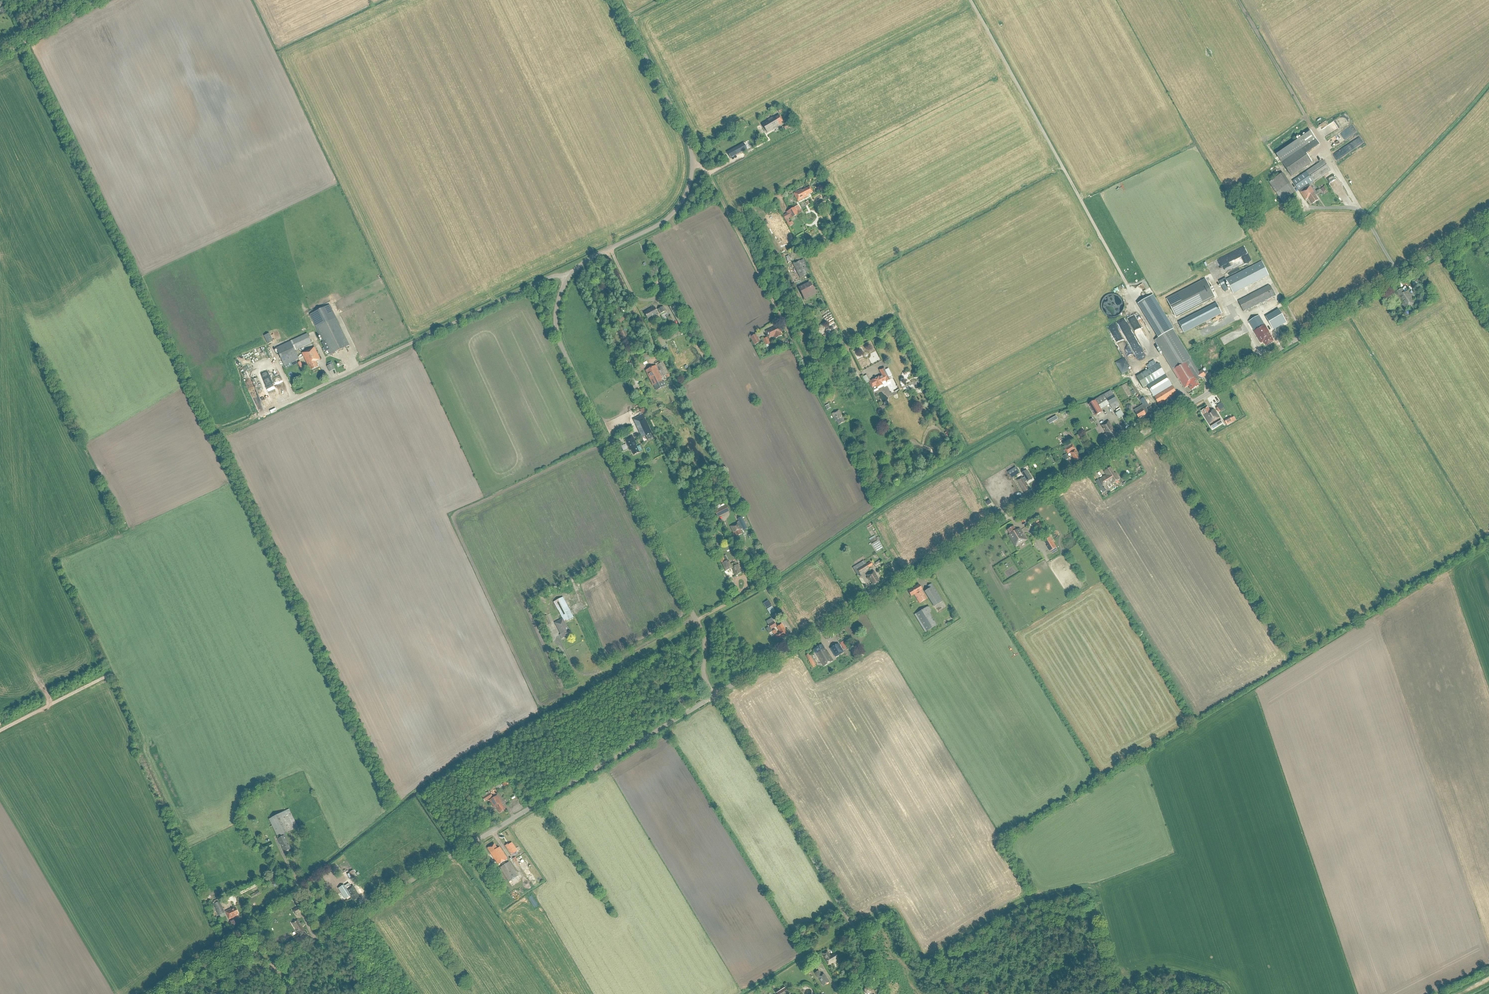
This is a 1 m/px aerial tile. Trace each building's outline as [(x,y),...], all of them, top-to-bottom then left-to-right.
[(1329,134),(1349,122),(1348,121),(1353,118),(1351,113),(1326,128),(1329,134)] [(783,122),(779,115),(774,118),(774,117),(763,124),(768,132),(782,124),(781,123),(783,122)] [(783,127),(785,131),(794,126),(792,122),(783,127)] [(750,140),(751,143),(762,137),(760,134),(759,135),(758,134),(760,134),(758,131),(754,133),(756,136),(750,140)] [(1320,145),(1311,131),(1276,155),(1291,177),(1312,162),(1307,154),(1320,145)] [(730,159),(746,150),(743,144),(727,152),(730,159)] [(1309,198),(1312,204),(1318,200),(1314,194),(1315,194),(1310,186),(1309,186),(1309,185),(1330,170),(1323,160),(1292,181),(1299,191),(1300,192),(1306,200),(1309,198)] [(1283,173),(1273,180),(1287,199),(1296,193),(1283,173)] [(1287,199),(1273,180),(1269,182),(1284,206),(1289,203),(1287,199)] [(812,192),(809,187),(801,191),(801,190),(793,193),(798,202),(808,196),(807,195),(812,192)] [(786,213),(783,215),(782,216),(785,220),(787,219),(789,218),(790,219),(798,215),(798,214),(794,207),(786,212),(786,213)] [(1241,266),(1255,259),(1249,245),(1237,250),(1240,258),(1238,259),(1241,266)] [(803,260),(799,262),(805,273),(809,271),(803,260)] [(793,265),(800,278),(806,275),(805,273),(799,262),(793,265)] [(1226,280),(1228,283),(1233,293),(1269,275),(1262,262),(1226,280)] [(661,289),(665,296),(671,293),(662,277),(660,278),(665,287),(661,289)] [(1228,283),(1226,280),(1225,278),(1219,281),(1221,286),(1228,283)] [(1215,298),(1206,279),(1166,299),(1176,318),(1215,298)] [(1143,284),(1147,291),(1152,288),(1148,281),(1143,284)] [(804,301),(814,296),(816,295),(809,282),(798,288),(804,301)] [(1238,301),(1243,312),(1275,296),(1269,285),(1238,301)] [(1425,293),(1427,296),(1426,297),(1430,302),(1437,298),(1431,289),(1429,290),(1426,285),(1423,287),(1426,292),(1425,293)] [(1404,293),(1401,289),(1395,293),(1406,310),(1416,304),(1408,291),(1404,293)] [(1124,307),(1124,305),(1123,303),(1122,301),(1121,299),(1120,297),(1118,296),(1116,295),(1114,295),(1112,294),(1110,295),(1109,295),(1107,296),(1105,297),(1103,299),(1102,301),(1101,303),(1101,305),(1101,307),(1102,309),(1102,311),(1103,312),(1104,314),(1106,315),(1108,316),(1110,317),(1112,317),(1115,317),(1117,316),(1119,315),(1120,314),(1121,312),(1122,311),(1123,309),(1124,307)] [(1179,322),(1184,332),(1222,313),(1216,303),(1179,322)] [(1239,308),(1237,303),(1232,305),(1236,317),(1241,315),(1239,308)] [(310,315),(316,327),(330,355),(349,345),(330,305),(310,315)] [(657,318),(656,315),(658,314),(654,307),(650,309),(650,310),(644,313),(647,319),(650,318),(652,321),(657,318)] [(1286,322),(1279,310),(1266,318),(1273,330),(1286,322)] [(1140,312),(1134,315),(1143,340),(1151,337),(1145,321),(1146,321),(1144,316),(1142,317),(1140,312)] [(1259,316),(1258,316),(1249,322),(1252,328),(1262,321),(1259,316)] [(1265,326),(1262,321),(1252,328),(1254,331),(1255,331),(1260,341),(1264,339),(1267,344),(1274,340),(1265,325),(1265,326)] [(638,334),(639,337),(646,333),(640,322),(637,324),(638,325),(638,324),(640,329),(638,330),(640,333),(638,334)] [(782,336),(780,333),(781,333),(778,326),(765,331),(768,338),(773,336),(775,339),(782,336)] [(1228,342),(1247,333),(1244,327),(1225,336),(1228,342)] [(1173,329),(1168,332),(1155,340),(1172,369),(1186,361),(1190,358),(1173,329)] [(292,341),(297,350),(311,343),(307,334),(292,341)] [(755,335),(752,337),(750,338),(754,346),(759,343),(755,335)] [(764,343),(765,346),(766,345),(766,347),(769,347),(768,345),(770,344),(768,338),(763,339),(763,340),(761,341),(762,344),(764,343)] [(1141,339),(1134,342),(1140,357),(1149,354),(1148,350),(1145,350),(1141,339)] [(276,348),(284,365),(299,359),(291,341),(276,348)] [(860,351),(863,350),(861,346),(852,350),(856,358),(862,355),(860,351)] [(308,368),(309,371),(319,367),(316,361),(320,359),(314,347),(302,353),(309,367),(308,368)] [(875,350),(866,354),(869,362),(878,359),(875,350)] [(1131,370),(1124,358),(1115,363),(1122,375),(1131,370)] [(1186,362),(1186,361),(1172,369),(1173,370),(1174,370),(1185,389),(1189,386),(1191,391),(1199,386),(1197,382),(1206,376),(1202,371),(1199,373),(1191,360),(1186,362)] [(335,369),(332,363),(327,366),(329,372),(335,369)] [(663,363),(658,366),(660,370),(663,377),(668,374),(665,368),(663,363)] [(1147,386),(1165,375),(1164,373),(1159,364),(1149,370),(1149,369),(1136,377),(1143,388),(1147,386)] [(656,366),(646,371),(653,385),(656,390),(665,386),(663,382),(661,379),(662,378),(656,366)] [(275,375),(280,372),(277,367),(272,370),(275,375)] [(872,380),(869,382),(873,391),(878,389),(877,388),(883,385),(883,386),(887,384),(886,382),(890,380),(893,378),(888,369),(886,370),(884,367),(878,370),(881,376),(879,377),(879,376),(872,380)] [(1147,386),(1156,400),(1159,405),(1177,394),(1164,373),(1165,375),(1147,386)] [(274,396),(266,374),(261,376),(269,398),(274,396)] [(259,392),(254,375),(247,377),(253,395),(259,392)] [(1111,390),(1104,395),(1113,410),(1120,405),(1111,390)] [(1144,398),(1140,400),(1143,405),(1144,407),(1148,404),(1144,398)] [(1095,401),(1089,405),(1096,416),(1102,412),(1100,410),(1096,403),(1095,401)] [(1144,407),(1143,405),(1134,411),(1139,419),(1149,413),(1146,408),(1149,406),(1148,404),(1144,407)] [(1208,408),(1202,412),(1213,429),(1223,423),(1214,410),(1210,412),(1208,408)] [(837,422),(838,425),(845,421),(843,417),(842,417),(839,410),(832,414),(836,422),(837,422)] [(1124,415),(1121,410),(1116,414),(1118,419),(1124,415)] [(1230,417),(1224,420),(1227,425),(1233,422),(1230,417)] [(637,422),(645,437),(652,433),(644,418),(637,422)] [(1104,439),(1106,443),(1117,436),(1112,429),(1113,428),(1109,421),(1102,426),(1107,434),(1103,437),(1104,439)] [(638,447),(635,441),(632,436),(625,439),(628,447),(629,447),(629,449),(629,451),(631,450),(634,455),(640,453),(637,447),(638,447)] [(1064,447),(1065,449),(1068,454),(1070,453),(1075,462),(1080,459),(1078,455),(1079,455),(1071,442),(1064,447)] [(626,445),(618,448),(620,453),(627,450),(627,449),(626,445)] [(1016,468),(1008,473),(1011,478),(1014,477),(1013,475),(1018,471),(1016,468)] [(1104,472),(1106,475),(1100,480),(1104,486),(1111,481),(1113,484),(1115,482),(1116,483),(1116,484),(1117,484),(1119,483),(1119,482),(1119,481),(1118,481),(1120,480),(1116,474),(1115,475),(1110,468),(1104,472)] [(1022,477),(1017,480),(1024,493),(1029,490),(1026,487),(1028,486),(1026,483),(1027,481),(1027,482),(1032,479),(1026,470),(1025,471),(1026,471),(1022,473),(1022,474),(1025,477),(1023,479),(1022,477)] [(1098,480),(1096,482),(1102,493),(1106,491),(1104,488),(1103,488),(1098,480)] [(739,522),(730,526),(733,533),(734,532),(736,537),(742,533),(740,530),(742,529),(743,531),(747,529),(741,517),(737,519),(739,522)] [(1036,522),(1040,530),(1044,528),(1039,520),(1036,522)] [(1010,535),(1009,535),(1016,547),(1027,540),(1020,529),(1017,531),(1014,526),(1007,530),(1010,535)] [(1057,548),(1050,537),(1044,541),(1048,546),(1047,547),(1050,552),(1057,548)] [(726,555),(719,558),(725,571),(732,568),(736,576),(741,573),(739,569),(741,568),(739,564),(736,565),(736,564),(735,564),(734,563),(731,565),(726,555)] [(857,576),(860,574),(869,569),(864,561),(855,566),(855,567),(853,568),(857,576)] [(873,572),(866,576),(870,581),(873,586),(879,582),(873,572)] [(929,589),(924,592),(934,606),(942,601),(931,584),(928,586),(929,589)] [(919,585),(908,591),(911,597),(914,595),(919,603),(926,599),(921,590),(922,590),(919,585)] [(559,635),(561,639),(571,634),(564,622),(574,618),(563,597),(553,602),(562,619),(555,623),(561,634),(559,635)] [(928,607),(915,615),(925,632),(936,625),(928,613),(931,611),(928,607)] [(551,623),(547,615),(544,617),(542,618),(545,626),(551,623)] [(769,627),(766,629),(769,633),(772,632),(772,631),(771,630),(777,626),(773,621),(768,625),(769,627)] [(778,639),(783,636),(785,640),(789,637),(785,631),(782,625),(777,628),(780,633),(775,636),(778,639)] [(844,652),(839,644),(830,649),(835,658),(844,652)] [(822,645),(813,650),(816,654),(824,667),(833,661),(827,651),(826,652),(822,645)] [(809,654),(806,656),(813,668),(816,666),(809,654)] [(482,796),(482,798),(485,802),(493,797),(490,793),(486,795),(485,794),(482,796)] [(497,796),(490,800),(494,807),(495,806),(499,812),(505,809),(502,804),(497,796)] [(281,845),(285,852),(291,849),(288,843),(289,842),(285,834),(298,827),(289,809),(269,819),(278,837),(279,838),(277,839),(281,845)] [(505,846),(511,855),(515,853),(509,843),(505,846)] [(494,844),(487,848),(498,865),(507,859),(500,847),(497,849),(494,844)] [(507,859),(498,865),(509,882),(518,876),(507,859)] [(506,882),(497,869),(493,872),(501,885),(506,882)] [(344,885),(338,888),(345,899),(350,896),(353,901),(360,897),(353,885),(351,887),(349,883),(344,886),(344,885)] [(213,904),(217,913),(218,915),(225,913),(220,902),(213,904)] [(296,915),(302,912),(299,906),(293,910),(296,915)] [(234,917),(233,916),(238,914),(235,907),(225,911),(229,919),(234,917)] [(298,920),(292,923),(299,935),(304,932),(302,928),(303,928),(298,920)] [(827,951),(823,954),(829,965),(839,959),(836,953),(830,956),(827,951)] [(823,963),(818,956),(814,959),(818,966),(823,963)] [(819,970),(814,973),(817,978),(818,978),(823,985),(829,982),(824,974),(822,975),(819,970)] [(776,993),(780,993),(786,990),(783,985),(780,987),(779,985),(776,987),(777,989),(774,991),(776,993)]
